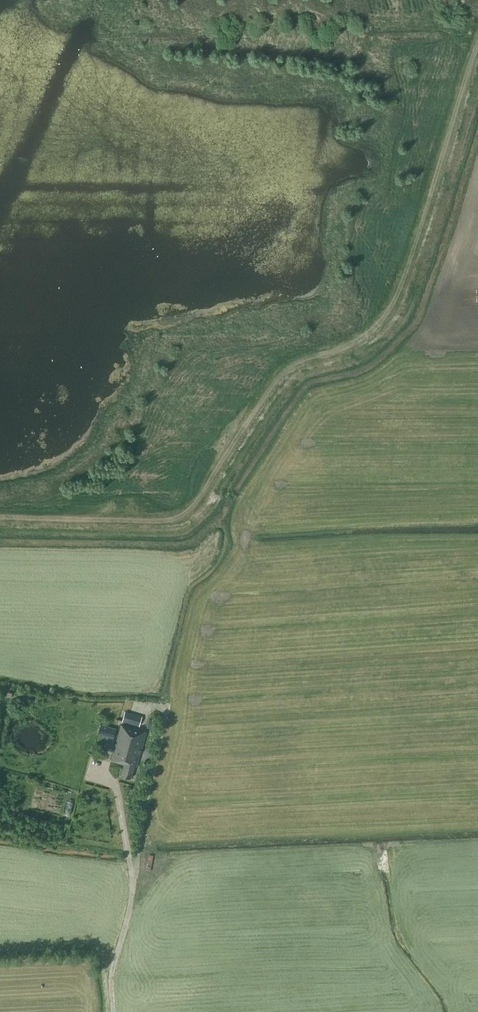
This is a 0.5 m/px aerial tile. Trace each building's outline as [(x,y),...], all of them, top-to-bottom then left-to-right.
[(132,713),(129,721),(140,724),(143,716),(132,713)] [(98,731),(113,736),(116,726),(101,721),(98,731)] [(137,766),(147,732),(122,725),(112,760),(125,763),(122,775),(131,778),(135,766),(137,766)]
